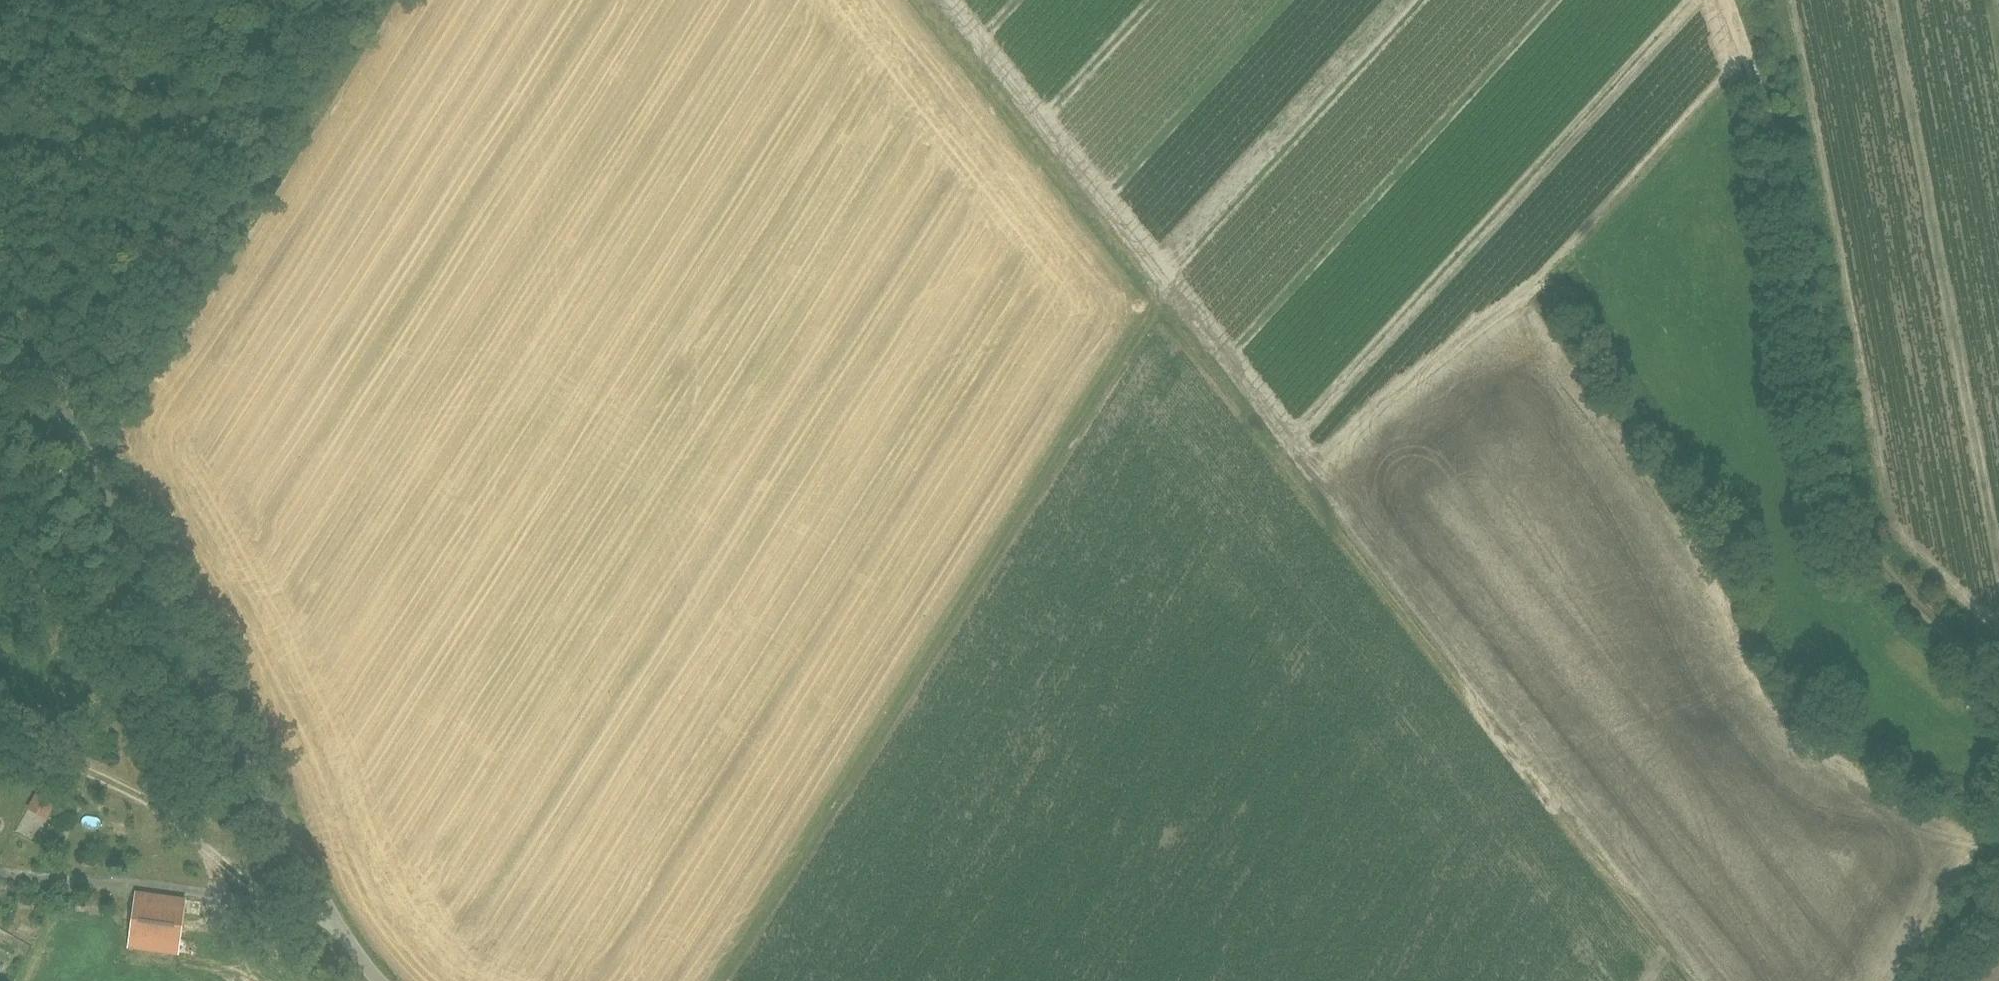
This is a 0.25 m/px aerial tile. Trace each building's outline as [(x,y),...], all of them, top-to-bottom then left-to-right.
[(64,800),(45,789),(35,807),(54,818),(64,800)] [(192,900),(141,894),(135,943),(186,949),(192,900)]
